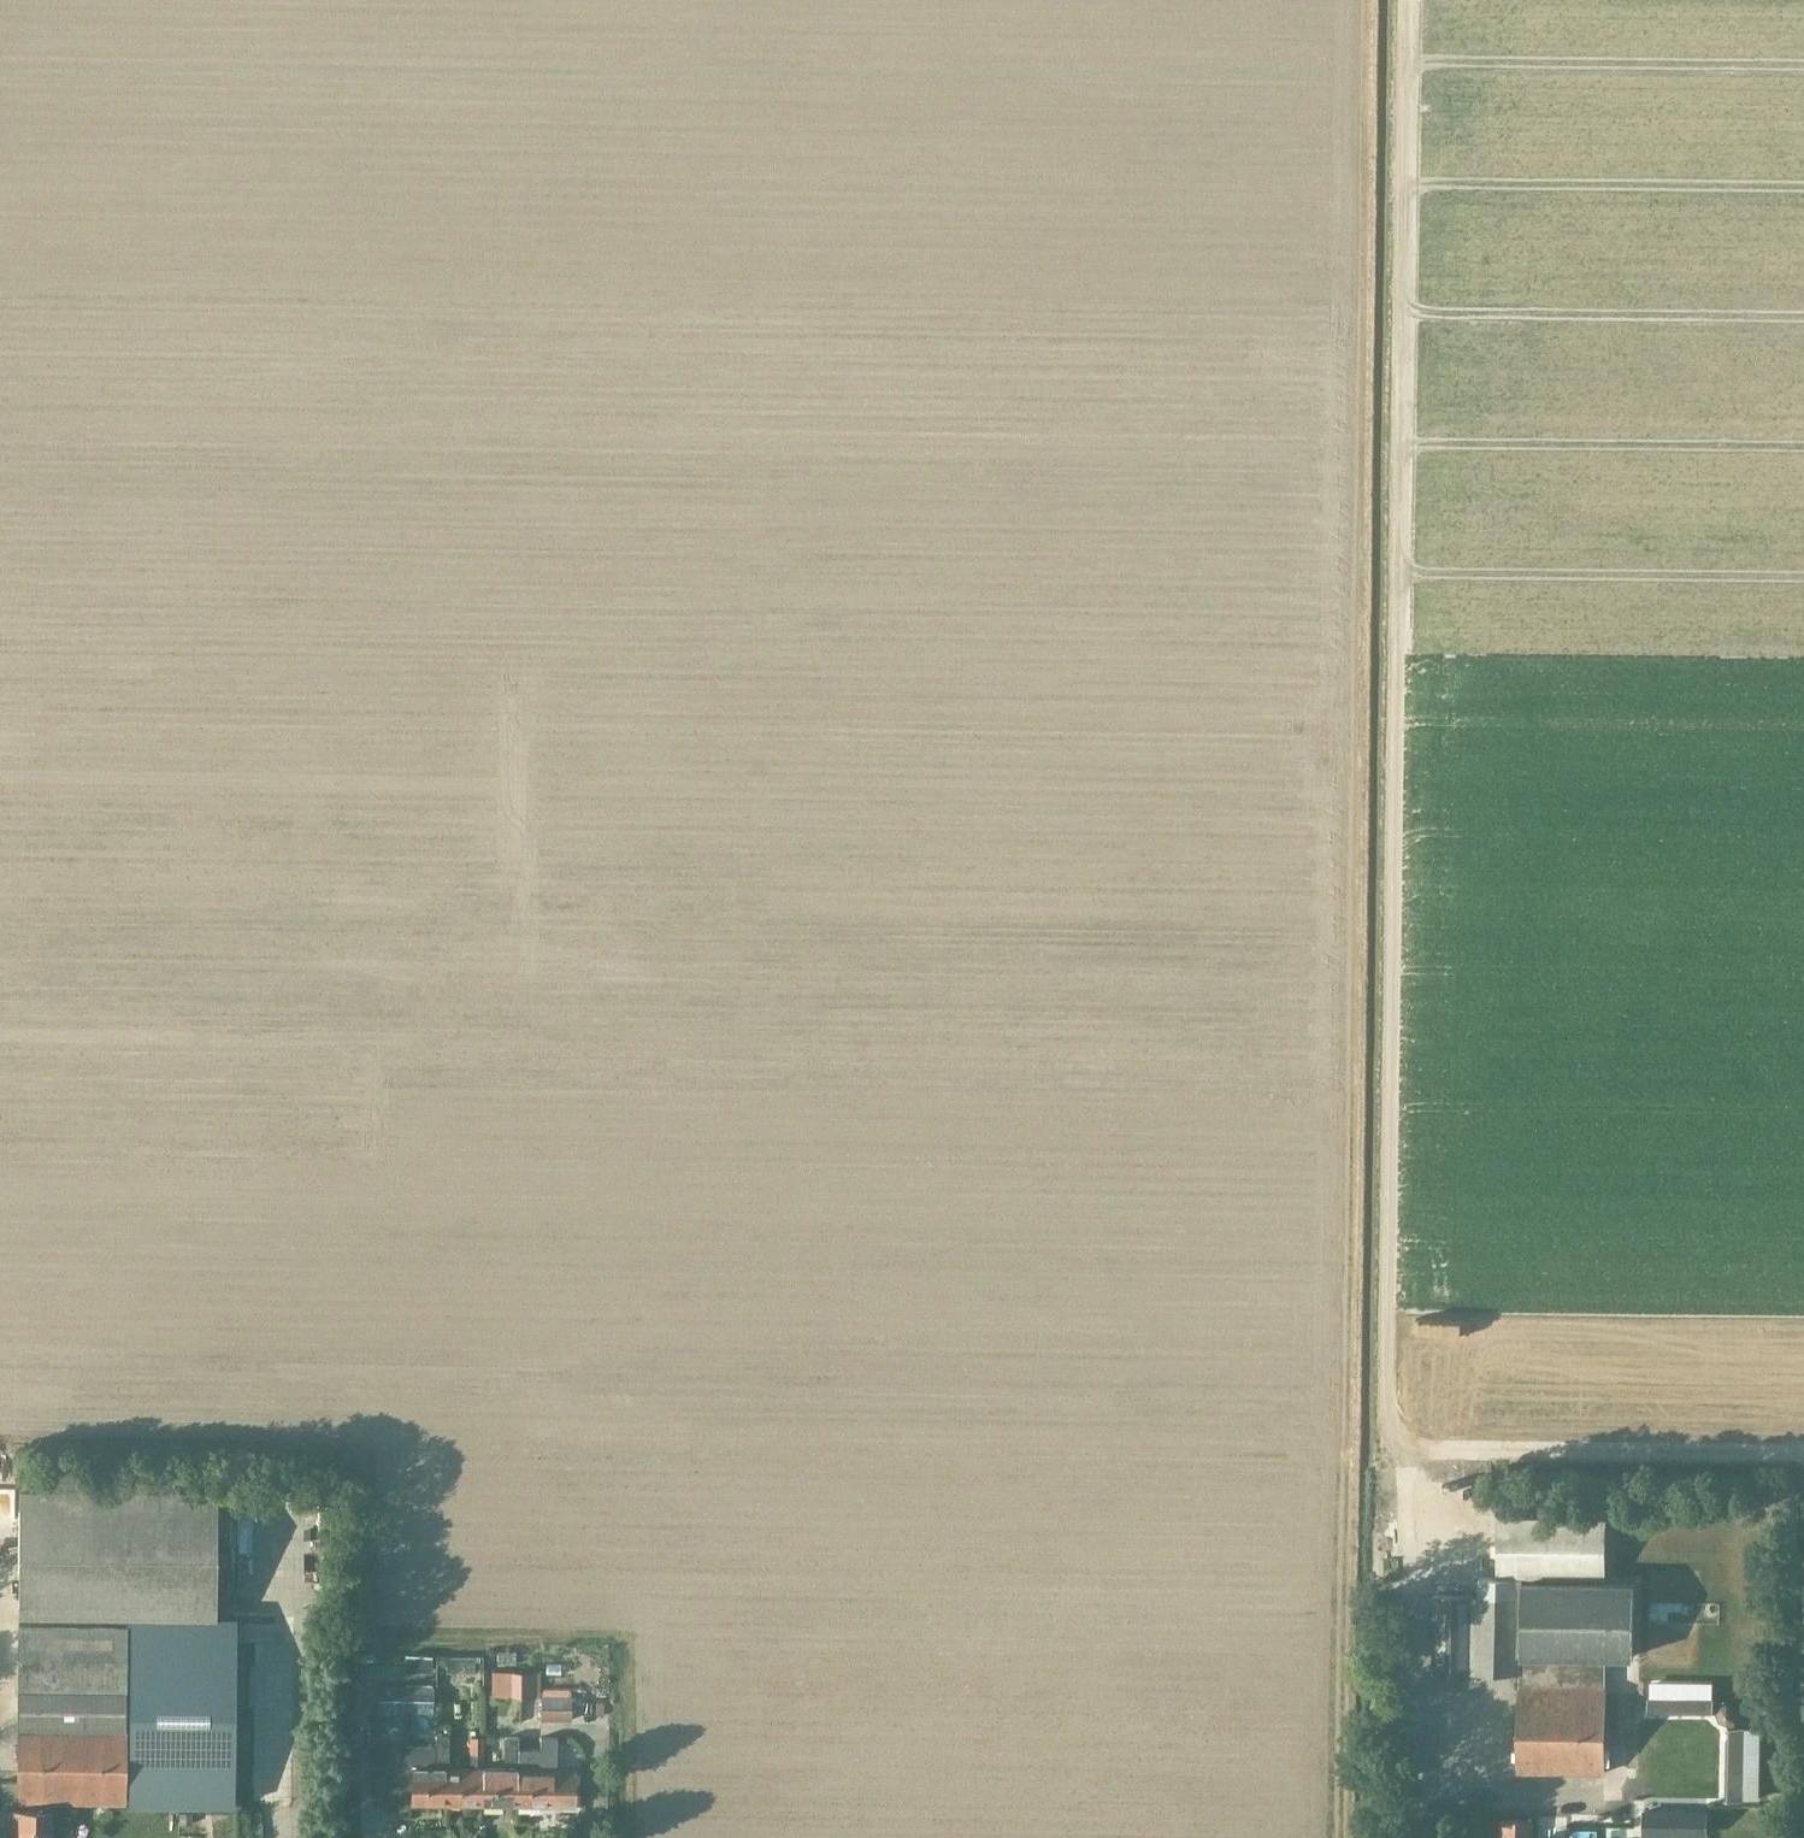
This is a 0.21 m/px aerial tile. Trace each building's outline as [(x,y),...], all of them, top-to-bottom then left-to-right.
[(213,1615),(214,1489),(40,1487),(40,1474),(20,1473),(20,1487),(16,1487),(14,1613),(213,1615)] [(1514,1576),(1599,1577),(1600,1517),(1497,1516),(1496,1577),(1478,1576),(1478,1595),(1433,1594),(1432,1671),(1519,1672),(1518,1686),(1517,1771),(1603,1772),(1604,1655),(1632,1656),(1633,1582),(1514,1582),(1514,1576)] [(236,1615),(130,1614),(128,1803),(234,1804),(236,1615)] [(125,1717),(126,1623),(19,1622),(17,1780),(1,1780),(0,1836),(0,1837),(71,1837),(72,1826),(46,1826),(47,1801),(125,1802),(125,1717)] [(539,1704),(538,1677),(506,1678),(507,1705),(539,1704)] [(434,1687),(379,1685),(379,1714),(404,1715),(404,1710),(433,1711),(434,1687)] [(541,1720),(571,1720),(571,1695),(542,1695),(541,1720)] [(447,1803),(447,1767),(448,1735),(435,1735),(435,1746),(406,1746),(405,1765),(398,1769),(398,1781),(405,1786),(411,1786),(411,1803),(447,1803)] [(447,1767),(447,1803),(482,1804),(482,1767),(484,1767),(484,1753),(483,1736),(470,1736),(470,1753),(469,1767),(447,1767)] [(518,1804),(518,1767),(517,1767),(517,1748),(518,1736),(505,1736),(504,1767),(484,1767),(482,1767),(482,1804),(518,1804)] [(518,1804),(553,1804),(574,1805),(575,1768),(556,1768),(556,1736),(540,1736),(540,1749),(517,1748),(517,1767),(518,1767),(518,1804)] [(1706,1834),(1706,1812),(1644,1811),(1643,1833),(1706,1834)] [(1531,1818),(1500,1818),(1500,1837),(1531,1837),(1531,1818)]
